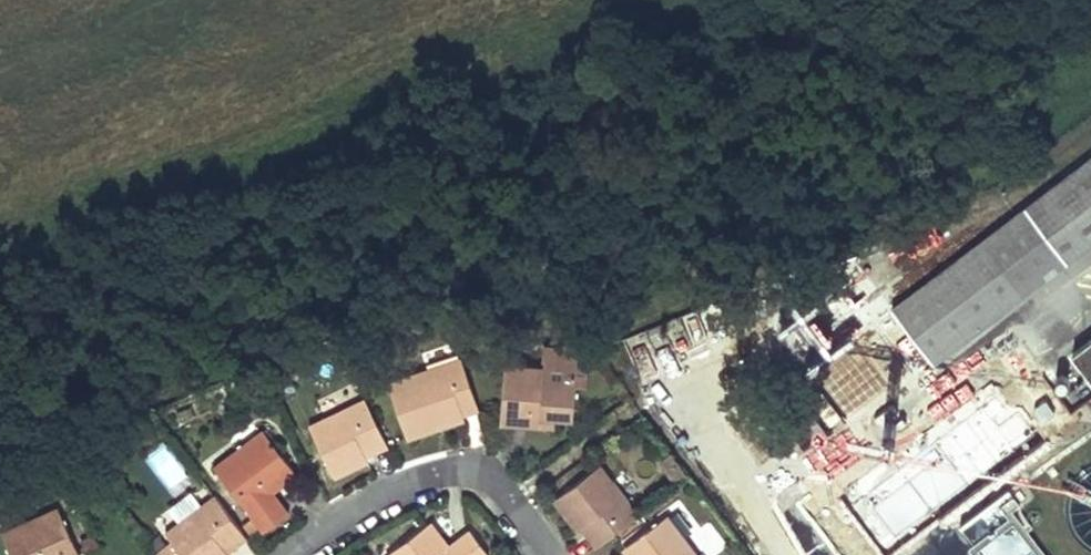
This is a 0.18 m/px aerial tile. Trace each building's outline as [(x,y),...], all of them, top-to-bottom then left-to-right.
[(888,310),(929,364),(1090,240),(1090,154),(888,310)] [(1070,351),(1090,378),(1090,335),(1070,351)] [(583,345),(549,341),(547,352),(581,356),(583,345)] [(546,360),(511,356),(504,417),(542,422),(544,411),(560,413),(574,415),(581,356),(547,352),(546,360)] [(465,356),(393,381),(413,438),(471,419),(468,411),(483,407),(475,383),(465,356)] [(336,467),(389,435),(369,393),(313,419),(336,467)] [(544,411),(542,422),(559,424),(560,413),(544,411)] [(267,425),(218,461),(268,525),(293,507),(278,486),(300,470),(267,425)] [(370,457),(369,453),(367,449),(391,439),(389,435),(336,467),(338,472),(370,457)] [(600,464),(576,482),(552,500),(575,530),(581,525),(595,545),(637,513),(600,464)] [(171,527),(191,554),(232,554),(236,552),(231,546),(251,532),(244,522),(220,491),(171,527)] [(56,504),(1,529),(13,554),(79,554),(56,504)] [(665,514),(620,547),(626,554),(696,554),(665,514)] [(462,532),(452,540),(435,517),(390,550),(393,554),(484,554),(491,550),(473,525),(462,532)]
